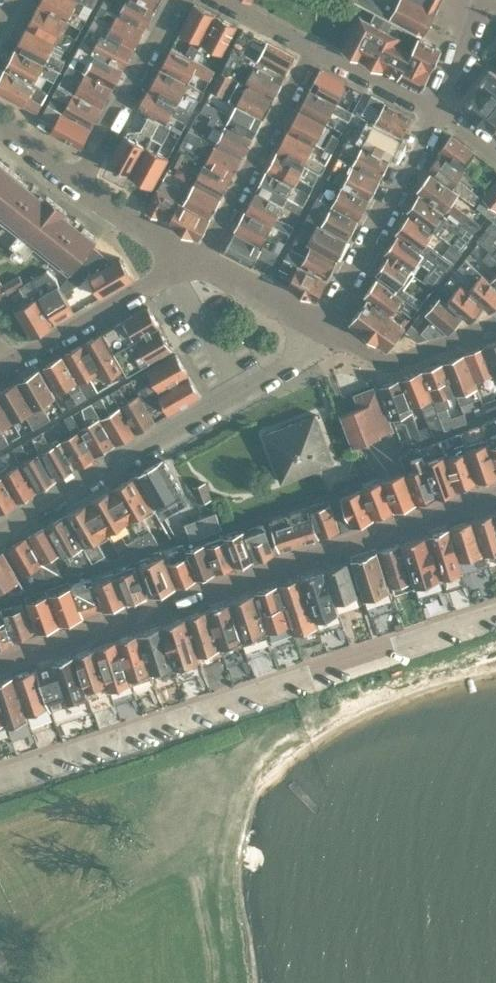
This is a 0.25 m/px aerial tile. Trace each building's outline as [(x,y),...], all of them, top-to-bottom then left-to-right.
[(26,20),(55,35),(54,36),(69,44),(75,33),(60,25),(66,15),(66,14),(38,0),(37,0),(26,20)] [(66,14),(80,22),(85,13),(71,5),(73,0),(38,0),(66,14)] [(98,3),(88,20),(132,44),(143,23),(99,0),(98,3)] [(99,0),(143,23),(153,4),(147,0),(121,0),(118,5),(115,0),(99,0)] [(177,27),(178,27),(192,35),(199,38),(215,9),(196,0),(192,0),(177,27)] [(374,4),(385,10),(392,13),(419,28),(418,29),(420,30),(436,0),(366,0),(374,4)] [(356,6),(337,42),(359,54),(373,29),(382,11),(373,6),(369,13),(356,6)] [(215,9),(199,38),(220,49),(235,21),(235,20),(215,9)] [(373,29),(359,54),(379,65),(401,24),(396,22),(393,26),(387,22),(391,15),(382,11),(373,29)] [(26,20),(14,41),(15,42),(57,65),(58,65),(64,55),(48,47),(54,36),(55,35),(26,20)] [(88,20),(83,30),(91,34),(94,38),(90,45),(90,46),(122,63),(132,44),(88,20)] [(401,24),(379,65),(417,85),(438,44),(419,34),(411,30),(401,24)] [(265,36),(256,54),(284,70),(294,51),(265,36)] [(77,39),(71,50),(84,57),(80,64),(83,66),(83,67),(84,68),(111,83),(122,63),(90,46),(90,45),(77,39)] [(190,39),(184,49),(192,54),(197,43),(190,39)] [(170,41),(158,62),(187,77),(190,70),(192,66),(208,74),(213,63),(192,54),(184,49),(170,41)] [(15,42),(3,64),(33,80),(38,83),(42,76),(35,72),(38,68),(51,75),(57,65),(15,42)] [(226,53),(220,66),(231,72),(237,59),(245,63),(250,65),(243,78),(271,93),(272,93),(282,74),(253,59),(253,58),(230,46),(226,53)] [(158,62),(146,84),(175,99),(176,99),(190,108),(198,93),(203,86),(202,86),(187,77),(158,62)] [(284,70),(269,63),(268,66),(282,73),(284,70)] [(461,103),(467,107),(467,108),(483,121),(489,125),(492,122),(495,124),(495,123),(495,70),(487,63),(473,82),(476,84),(461,103)] [(0,68),(0,89),(22,100),(35,108),(40,98),(28,91),(33,80),(3,64),(0,68)] [(318,64),(307,85),(334,99),(335,98),(335,97),(336,98),(340,89),(355,97),(361,86),(318,64)] [(219,66),(209,85),(221,91),(231,72),(220,66),(219,66)] [(60,72),(57,79),(72,87),(100,103),(111,83),(84,68),(75,83),(72,82),(73,78),(60,72)] [(238,75),(228,95),(234,98),(235,99),(260,113),(271,93),(243,78),(238,75)] [(49,93),(46,99),(90,123),(100,103),(72,87),(57,79),(56,79),(51,89),(66,97),(62,105),(58,97),(49,93)] [(146,84),(135,103),(164,119),(170,109),(185,117),(190,108),(176,99),(175,99),(146,84)] [(307,85),(297,105),(324,119),(331,106),(339,110),(332,122),(341,127),(348,115),(346,114),(351,106),(335,98),(334,99),(307,85)] [(370,90),(366,97),(377,102),(375,106),(377,109),(373,117),(401,130),(410,111),(370,90)] [(204,97),(199,106),(210,111),(251,133),(261,113),(260,113),(235,99),(234,98),(228,109),(204,97)] [(46,99),(36,119),(79,143),(90,123),(46,99)] [(297,105),(286,125),(313,139),(324,119),(297,105)] [(121,132),(108,158),(129,170),(158,117),(147,111),(139,126),(127,127),(125,129),(124,128),(121,132)] [(210,111),(206,117),(213,121),(207,134),(240,152),(251,133),(210,111)] [(158,117),(129,170),(150,181),(166,152),(156,146),(168,122),(164,120),(158,117)] [(353,122),(348,132),(389,153),(399,133),(371,118),(365,128),(353,122)] [(186,124),(178,140),(192,147),(197,139),(207,144),(205,147),(208,149),(203,158),(230,172),(240,152),(207,134),(206,135),(186,124)] [(286,125),(275,145),(276,145),(302,159),(306,161),(319,168),(324,158),(307,150),(313,139),(286,125)] [(330,129),(323,142),(331,146),(337,133),(330,129)] [(449,129),(437,146),(439,147),(464,165),(463,166),(470,171),(477,162),(468,156),(474,147),(449,129)] [(348,132),(340,146),(353,152),(350,159),(378,173),(389,153),(348,132)] [(176,144),(169,156),(178,161),(184,148),(176,144)] [(323,144),(319,150),(326,153),(329,147),(323,144)] [(276,145),(265,165),(292,180),(292,179),(308,187),(312,180),(296,172),(298,167),(302,169),(306,161),(302,159),(276,145)] [(439,147),(426,166),(429,168),(457,188),(468,196),(471,198),(477,191),(473,189),(474,188),(460,178),(456,176),(463,166),(464,165),(439,147)] [(337,152),(329,165),(335,168),(331,175),(340,179),(367,193),(378,173),(350,159),(337,152)] [(6,215),(22,228),(33,236),(48,248),(70,266),(91,240),(96,233),(81,221),(79,223),(72,218),(66,213),(68,210),(63,207),(64,205),(54,198),(45,190),(44,191),(39,187),(37,190),(30,185),(24,179),(26,177),(11,165),(0,157),(0,210),(6,215)] [(188,165),(184,173),(192,177),(219,191),(230,172),(203,158),(197,169),(188,165)] [(265,165),(254,184),(282,199),(281,199),(298,208),(302,201),(285,192),(292,180),(265,165)] [(429,168),(416,185),(418,187),(473,227),(480,219),(450,197),(457,188),(429,168)] [(161,173),(155,184),(181,198),(208,213),(219,191),(192,177),(187,187),(161,173)] [(474,201),(495,218),(495,174),(480,192),(481,193),(474,201)] [(340,179),(330,199),(357,214),(367,193),(340,179)] [(155,184),(144,205),(156,212),(160,204),(170,209),(166,217),(197,234),(208,213),(181,198),(155,184)] [(319,185),(316,192),(322,195),(326,189),(319,185)] [(253,187),(244,205),(270,220),(271,220),(271,219),(288,228),(292,220),(280,213),(279,214),(275,212),(281,200),(255,186),(254,187),(253,187)] [(418,187),(405,206),(408,208),(430,224),(438,229),(445,219),(458,228),(450,239),(458,244),(466,234),(467,235),(473,227),(418,187)] [(315,192),(305,211),(313,215),(323,196),(322,196),(315,192)] [(330,199),(319,219),(346,234),(357,214),(330,199)] [(244,205),(233,225),(233,226),(260,240),(270,220),(244,205)] [(408,209),(395,227),(398,230),(447,264),(452,258),(452,257),(461,246),(458,244),(450,239),(448,237),(440,248),(425,237),(432,227),(408,209)] [(300,222),(294,231),(305,237),(309,240),(336,254),(346,234),(319,219),(315,217),(310,227),(300,222)] [(475,233),(478,236),(488,244),(495,252),(495,238),(493,235),(495,231),(495,223),(489,218),(475,233)] [(233,226),(222,246),(250,261),(256,250),(271,258),(277,248),(269,245),(266,243),(261,240),(260,240),(233,226)] [(15,233),(9,240),(13,244),(15,246),(16,247),(18,248),(19,249),(20,249),(24,252),(29,245),(33,236),(22,228),(15,233)] [(398,230),(384,247),(387,250),(391,253),(412,268),(419,258),(428,265),(421,274),(432,283),(447,264),(398,230)] [(276,233),(269,245),(277,248),(283,237),(276,233)] [(70,266),(68,269),(79,277),(86,268),(87,269),(99,291),(131,273),(118,251),(110,256),(91,240),(70,266)] [(289,243),(285,251),(299,259),(298,259),(325,273),(326,274),(336,254),(309,240),(303,250),(289,243)] [(480,253),(495,267),(488,275),(495,281),(495,252),(488,244),(480,253)] [(387,250),(374,267),(399,285),(412,268),(391,253),(387,250)] [(284,252),(278,262),(291,269),(285,279),(314,294),(325,273),(298,259),(284,252)] [(456,262),(472,276),(466,285),(465,286),(481,300),(489,306),(495,297),(495,282),(463,254),(456,262)] [(41,268),(29,275),(37,289),(48,307),(53,318),(73,306),(61,287),(57,280),(56,279),(54,274),(45,265),(41,268)] [(18,270),(2,279),(6,286),(22,278),(18,270)] [(449,271),(441,280),(451,288),(443,297),(467,317),(481,300),(465,286),(466,285),(449,271)] [(376,273),(362,290),(367,293),(389,309),(396,299),(411,310),(416,302),(407,296),(401,292),(376,273)] [(26,296),(15,302),(31,331),(51,320),(35,291),(37,289),(29,275),(18,282),(26,296)] [(410,318),(404,326),(415,335),(447,328),(460,311),(433,289),(419,304),(429,313),(419,326),(410,318)] [(412,289),(407,296),(416,302),(421,296),(412,289)] [(367,293),(348,317),(360,326),(360,325),(374,335),(374,336),(385,344),(403,319),(389,309),(367,293)] [(111,321),(101,327),(111,347),(125,370),(125,369),(147,357),(148,356),(171,343),(158,322),(159,321),(146,300),(122,314),(122,315),(111,321)] [(101,327),(62,350),(77,376),(75,377),(85,393),(96,386),(88,372),(97,367),(102,377),(114,369),(117,374),(119,373),(125,370),(111,347),(101,327)] [(484,340),(494,368),(495,372),(495,335),(484,340)] [(484,340),(463,348),(473,376),(494,368),(484,340)] [(152,376),(136,385),(138,389),(142,396),(187,370),(188,370),(187,368),(175,347),(145,365),(152,376)] [(463,348),(441,356),(453,387),(460,407),(464,416),(485,408),(482,398),(474,377),(473,376),(463,348)] [(60,350),(42,361),(57,388),(66,382),(71,390),(63,395),(68,403),(75,398),(85,393),(75,377),(60,350)] [(441,356),(419,365),(442,425),(464,416),(460,407),(449,412),(445,402),(449,401),(445,390),(453,387),(441,356)] [(37,364),(16,376),(40,419),(49,413),(41,399),(54,392),(37,364)] [(419,365),(399,372),(410,401),(419,398),(423,411),(427,419),(430,429),(442,425),(419,365)] [(187,370),(142,396),(148,405),(161,398),(168,409),(199,391),(187,370)] [(399,372),(377,380),(388,409),(393,421),(400,419),(403,420),(409,437),(421,433),(418,422),(410,401),(399,372)] [(0,385),(0,396),(12,416),(24,409),(32,423),(40,419),(16,376),(0,385)] [(117,381),(110,386),(119,402),(121,405),(134,428),(153,417),(147,406),(148,405),(142,396),(138,389),(126,396),(117,381)] [(340,409),(339,409),(351,441),(352,441),(380,430),(379,428),(390,425),(373,382),(354,390),(358,402),(340,409)] [(100,391),(89,397),(114,439),(114,440),(134,428),(121,405),(119,402),(109,407),(104,399),(100,391)] [(482,398),(485,408),(495,404),(495,392),(482,398)] [(12,416),(0,396),(0,423),(12,416)] [(79,423),(78,423),(94,450),(114,439),(89,397),(81,402),(86,419),(79,423)] [(72,429),(59,436),(75,462),(94,451),(94,450),(78,423),(79,423),(77,420),(70,408),(63,413),(68,421),(72,429)] [(314,408),(261,428),(280,477),(332,457),(314,408)] [(481,417),(486,430),(495,464),(495,411),(481,417)] [(460,425),(464,440),(476,477),(495,470),(495,464),(486,430),(481,417),(460,425)] [(427,419),(418,422),(421,433),(422,432),(430,429),(427,419)] [(460,425),(438,434),(443,447),(445,454),(454,484),(476,477),(464,440),(460,425)] [(40,426),(30,431),(39,447),(54,473),(55,474),(75,462),(59,436),(57,432),(47,438),(40,426)] [(438,434),(419,441),(421,448),(435,490),(454,484),(445,454),(443,447),(438,434)] [(19,438),(11,443),(15,451),(24,446),(19,438)] [(0,449),(0,450),(4,457),(15,451),(11,443),(0,449)] [(39,447),(20,458),(35,484),(54,473),(39,447)] [(413,462),(405,465),(415,497),(435,491),(435,490),(421,448),(409,452),(413,462)] [(161,454),(134,470),(159,513),(171,506),(166,498),(181,489),(161,454)] [(0,464),(0,470),(15,497),(35,484),(20,458),(19,459),(7,465),(5,461),(0,464)] [(404,465),(381,473),(393,504),(392,505),(393,506),(416,498),(415,497),(405,465),(404,465)] [(15,497),(0,470),(0,471),(0,506),(15,497)] [(115,481),(110,484),(144,542),(156,537),(140,507),(151,502),(144,490),(133,471),(129,473),(126,474),(115,481)] [(368,478),(361,481),(372,512),(392,505),(393,504),(381,473),(368,478)] [(204,476),(192,481),(198,498),(210,493),(204,476)] [(360,482),(339,490),(349,521),(372,513),(372,512),(361,481),(360,481),(360,482)] [(96,492),(88,497),(107,531),(120,524),(131,546),(144,542),(110,484),(96,492)] [(326,494),(307,501),(317,532),(337,526),(326,494)] [(88,497),(65,510),(76,529),(80,535),(89,551),(90,554),(94,560),(107,555),(96,537),(107,531),(88,497)] [(307,501),(268,514),(271,523),(278,545),(318,532),(317,532),(307,501)] [(472,513),(486,555),(489,562),(495,560),(495,511),(494,505),(472,513)] [(215,506),(184,518),(190,534),(221,523),(215,506)] [(65,510),(46,520),(60,547),(72,568),(94,560),(90,554),(89,551),(80,535),(76,529),(65,510)] [(472,513),(448,522),(459,555),(462,565),(477,560),(477,558),(486,555),(472,513)] [(262,516),(243,522),(254,554),(273,547),(264,521),(262,516)] [(448,521),(426,528),(443,577),(445,584),(466,576),(462,565),(459,555),(448,522),(448,521)] [(43,522),(25,532),(40,559),(42,563),(49,575),(60,571),(50,553),(58,548),(43,522)] [(243,522),(223,529),(233,561),(254,554),(243,522)] [(401,537),(399,537),(400,538),(412,575),(414,581),(418,594),(419,594),(418,590),(436,584),(442,600),(449,598),(445,584),(443,577),(426,528),(425,528),(424,528),(424,529),(402,536),(400,536),(401,537)] [(223,529),(204,535),(204,537),(214,567),(233,561),(223,529)] [(25,532),(6,542),(22,570),(28,582),(49,575),(42,563),(32,569),(30,565),(40,559),(25,532)] [(204,537),(184,544),(195,574),(214,567),(204,537)] [(400,538),(380,545),(393,588),(414,581),(412,575),(400,538)] [(164,550),(163,550),(174,581),(175,581),(195,574),(184,544),(184,543),(164,550)] [(5,581),(9,588),(24,583),(12,564),(2,545),(0,546),(0,583),(5,581)] [(376,546),(350,555),(363,593),(363,592),(367,602),(391,593),(388,584),(376,546)] [(163,549),(138,558),(149,590),(174,581),(163,550),(163,549)] [(133,554),(111,562),(112,563),(124,598),(146,590),(136,562),(134,559),(133,554)] [(346,557),(323,565),(336,603),(359,595),(357,588),(346,557)] [(112,563),(90,570),(91,572),(102,605),(124,598),(112,563)] [(323,563),(300,571),(309,596),(311,603),(314,610),(317,619),(320,627),(335,622),(340,635),(346,633),(336,603),(323,565),(323,563)] [(300,571),(277,579),(293,628),(298,642),(322,634),(320,627),(317,619),(314,610),(311,603),(309,596),(300,571)] [(91,572),(70,579),(70,580),(81,611),(82,613),(103,606),(102,605),(91,572)] [(277,579),(253,587),(271,636),(293,628),(277,579)] [(70,580),(48,587),(59,619),(81,611),(70,580)] [(48,587),(25,595),(36,627),(59,619),(48,587)] [(253,587),(228,596),(241,634),(245,644),(246,648),(269,640),(267,637),(271,636),(253,587)] [(10,599),(1,602),(1,603),(2,606),(12,635),(31,628),(21,596),(11,600),(10,599)] [(228,596),(207,603),(219,641),(222,649),(225,656),(239,651),(245,665),(251,663),(246,648),(245,644),(241,634),(228,596)] [(0,603),(0,640),(11,637),(11,636),(12,635),(2,606),(1,603),(0,603)] [(207,603),(184,611),(201,660),(219,654),(218,651),(222,649),(219,641),(207,603)] [(184,611),(159,620),(176,669),(178,676),(196,670),(200,682),(208,680),(201,660),(184,611)] [(401,616),(393,619),(395,625),(403,622),(401,616)] [(159,620),(137,627),(154,676),(153,677),(156,683),(178,676),(176,669),(159,620)] [(137,627),(116,634),(132,679),(136,691),(150,686),(150,688),(157,685),(156,683),(153,677),(154,676),(137,627)] [(116,634),(73,649),(85,683),(89,695),(91,701),(92,705),(114,698),(136,691),(132,679),(116,634)] [(73,649),(34,662),(48,700),(51,709),(53,715),(91,701),(89,695),(85,683),(73,649)] [(34,662),(13,669),(30,717),(33,727),(55,719),(53,715),(51,709),(48,700),(34,662)] [(0,674),(0,702),(8,725),(11,734),(33,727),(30,717),(13,669),(0,674)] [(11,734),(8,725),(0,702),(0,738),(11,734)]
